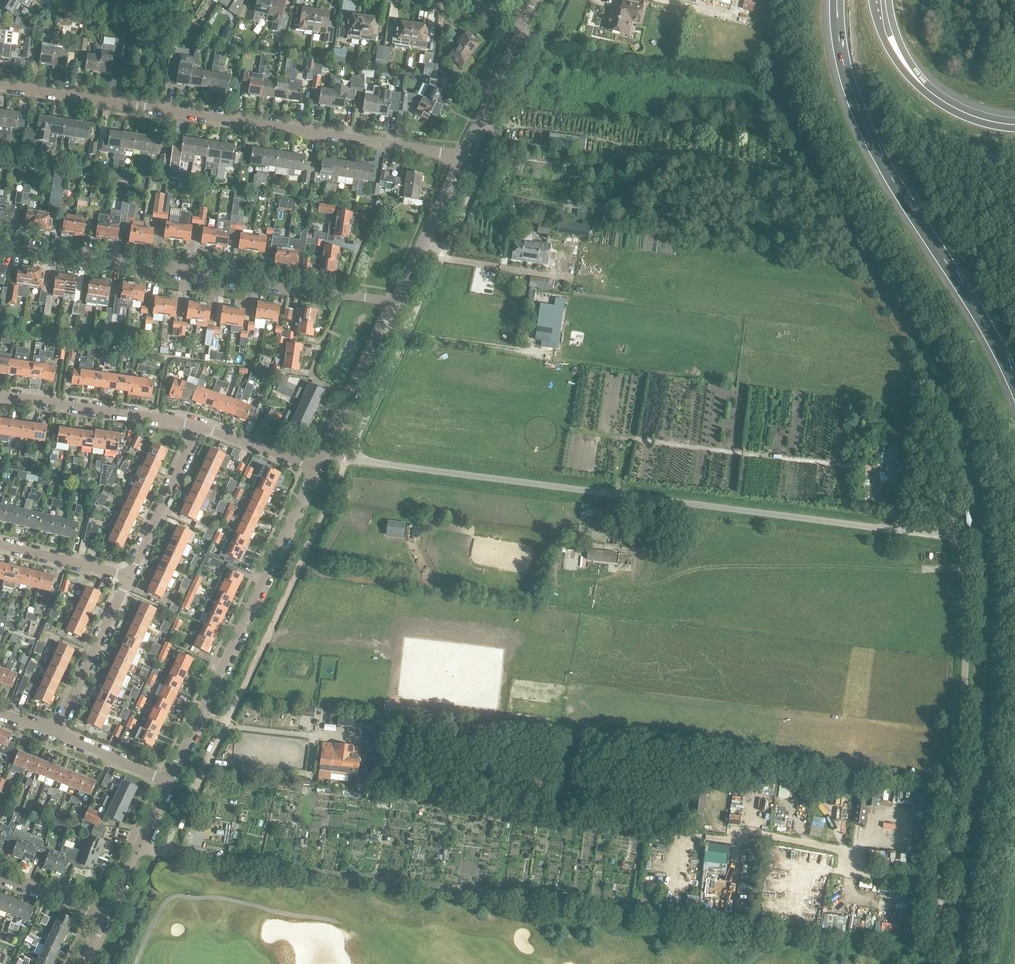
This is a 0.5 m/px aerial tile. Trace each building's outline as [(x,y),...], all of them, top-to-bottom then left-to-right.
[(12,14),(15,9),(18,11),(22,4),(15,0),(1,0),(0,2),(0,7),(12,14)] [(119,10),(133,12),(135,0),(121,0),(119,10)] [(218,3),(224,6),(224,7),(229,10),(228,11),(235,15),(238,11),(242,13),(245,6),(242,4),(244,0),(220,0),(218,3)] [(266,21),(272,0),(258,0),(257,5),(250,3),(249,7),(245,6),(242,13),(246,14),(245,19),(259,23),(260,20),(266,21)] [(266,21),(273,23),(274,22),(286,25),(289,14),(283,12),(285,4),(272,0),(266,21)] [(611,17),(608,30),(625,34),(628,20),(639,22),(643,6),(624,1),(622,11),(611,8),(609,17),(611,17)] [(293,28),(306,30),(306,31),(313,32),(316,11),(303,9),(302,18),(295,17),(293,28)] [(320,33),(320,32),(325,33),(323,42),(332,44),(334,34),(333,34),(335,23),(328,22),(329,13),(316,11),(313,32),(320,33)] [(359,38),(360,39),(364,18),(349,16),(347,30),(345,30),(343,38),(351,39),(351,38),(359,40),(359,38)] [(29,22),(12,17),(10,23),(28,28),(29,22)] [(378,20),(364,18),(360,39),(361,39),(361,38),(375,40),(378,20)] [(203,28),(190,21),(187,26),(200,33),(203,28)] [(393,37),(393,43),(410,46),(413,25),(398,23),(396,38),(393,37)] [(9,30),(19,33),(19,32),(23,33),(24,28),(20,27),(10,24),(9,30)] [(413,25),(410,46),(427,48),(428,42),(425,42),(427,27),(413,25)] [(227,44),(228,44),(233,30),(226,27),(220,41),(220,42),(220,43),(227,46),(227,44)] [(42,38),(43,34),(39,29),(34,28),(33,37),(42,38)] [(4,44),(4,45),(8,45),(11,46),(13,32),(6,31),(0,30),(0,43),(4,44)] [(176,40),(196,43),(197,35),(178,32),(176,40)] [(70,33),(68,51),(79,52),(79,51),(81,39),(81,34),(70,33)] [(467,33),(458,45),(470,54),(479,42),(467,33)] [(26,37),(24,47),(31,48),(33,38),(26,37)] [(39,64),(53,66),(55,50),(56,45),(57,39),(51,38),(50,44),(42,43),(39,64)] [(232,45),(233,45),(240,47),(242,40),(234,38),(232,45)] [(64,40),(57,39),(56,45),(63,47),(64,40)] [(86,52),(87,40),(81,39),(79,51),(86,52)] [(449,57),(462,66),(470,54),(458,45),(450,40),(448,43),(447,49),(452,53),(449,57)] [(267,44),(261,42),(259,50),(265,51),(267,44)] [(11,58),(12,52),(15,53),(16,47),(11,46),(8,45),(4,45),(4,44),(0,43),(0,57),(11,58)] [(85,71),(98,73),(102,45),(94,44),(93,55),(87,54),(85,71)] [(102,44),(102,45),(98,73),(111,75),(115,46),(102,44)] [(119,46),(117,59),(125,61),(127,48),(119,46)] [(357,66),(381,70),(384,47),(378,46),(375,63),(373,62),(373,64),(358,61),(357,66)] [(387,70),(391,48),(384,47),(381,70),(387,70)] [(335,49),(332,63),(338,63),(340,63),(341,50),(335,49)] [(67,52),(55,50),(53,66),(66,68),(67,52)] [(230,76),(225,75),(226,69),(224,68),(224,65),(225,65),(227,50),(221,50),(220,56),(219,63),(215,89),(228,91),(230,76)] [(423,75),(430,76),(432,64),(433,54),(425,53),(423,64),(425,64),(423,75)] [(248,94),(250,94),(251,96),(254,97),(256,95),(261,96),(264,81),(266,66),(267,56),(262,55),(259,75),(251,74),(248,94)] [(177,83),(190,85),(194,59),(194,57),(181,56),(179,68),(177,83)] [(276,83),(274,98),(287,99),(291,70),(292,68),(293,57),(287,56),(286,67),(284,79),(277,78),(276,83)] [(307,80),(313,81),(316,62),(316,60),(308,58),(307,70),(308,70),(307,80)] [(194,59),(190,85),(203,87),(205,72),(198,71),(198,66),(199,60),(194,59)] [(319,90),(322,68),(337,70),(338,63),(332,63),(323,61),(322,62),(316,62),(313,81),(312,89),(319,90)] [(205,72),(203,87),(215,89),(219,63),(214,62),(212,73),(205,72)] [(264,81),(261,96),(274,98),(276,83),(269,82),(270,76),(271,67),(266,66),(264,81)] [(240,84),(247,85),(249,71),(242,70),(240,84)] [(299,101),(302,81),(295,80),(296,75),(295,70),(291,70),(287,99),(299,101)] [(437,71),(437,77),(451,79),(452,72),(437,71)] [(350,90),(350,89),(347,89),(347,88),(340,87),(340,84),(341,84),(341,77),(335,76),(334,83),(333,91),(334,91),(332,106),(345,108),(346,100),(355,101),(357,91),(350,90)] [(350,90),(357,91),(359,78),(352,77),(350,89),(350,90)] [(423,83),(417,95),(419,95),(441,106),(444,101),(445,101),(448,96),(446,96),(447,94),(440,91),(446,79),(436,78),(427,77),(424,84),(423,83)] [(363,92),(365,79),(359,78),(357,91),(363,92)] [(363,111),(364,111),(364,113),(369,114),(370,112),(376,113),(380,87),(374,86),(373,92),(365,91),(365,97),(363,111)] [(380,87),(376,113),(382,114),(382,116),(388,116),(388,114),(390,114),(392,92),(385,91),(385,87),(380,87)] [(319,104),(332,106),(334,91),(333,91),(321,89),(319,104)] [(402,93),(402,91),(395,90),(392,108),(399,109),(400,103),(400,102),(402,93)] [(400,102),(400,103),(406,104),(407,102),(422,105),(425,106),(422,111),(423,112),(420,117),(427,121),(430,115),(436,118),(441,106),(419,95),(417,95),(402,93),(400,102)] [(0,153),(9,154),(12,133),(10,132),(11,128),(24,130),(25,119),(18,118),(19,114),(6,112),(2,139),(2,142),(0,153)] [(27,129),(26,141),(34,142),(38,142),(38,141),(43,142),(41,154),(40,159),(36,158),(31,157),(30,161),(46,164),(46,160),(48,146),(52,119),(39,117),(37,131),(27,129)] [(55,147),(57,135),(63,136),(65,121),(52,119),(48,146),(55,147)] [(65,121),(63,136),(70,137),(68,149),(69,149),(74,150),(75,144),(74,144),(78,123),(65,121)] [(78,123),(74,144),(75,144),(81,144),(81,139),(88,140),(90,125),(78,123)] [(101,140),(99,152),(114,154),(114,160),(119,161),(123,134),(111,132),(109,141),(101,140)] [(577,150),(579,137),(550,133),(548,146),(577,150)] [(119,161),(117,171),(123,172),(126,153),(133,154),(134,151),(136,135),(123,134),(119,161)] [(136,135),(134,151),(141,152),(139,163),(144,164),(148,137),(136,135)] [(150,165),(150,160),(151,161),(152,153),(159,154),(161,139),(148,137),(144,164),(150,165)] [(170,169),(179,170),(182,153),(194,155),(196,140),(184,138),(182,148),(173,146),(170,169)] [(196,140),(194,155),(207,157),(209,142),(200,141),(196,140)] [(98,144),(91,142),(89,154),(96,155),(98,144)] [(216,179),(216,178),(219,164),(219,159),(222,144),(209,142),(207,157),(206,163),(205,169),(212,170),(211,178),(216,179)] [(222,179),(224,165),(225,160),(232,161),(234,146),(222,144),(219,159),(219,164),(216,178),(222,179)] [(261,183),(263,173),(266,151),(253,149),(251,164),(256,165),(255,171),(257,172),(257,175),(255,175),(253,186),(260,187),(261,183)] [(266,184),(269,167),(276,168),(278,153),(266,151),(263,173),(261,183),(266,184)] [(287,184),(288,177),(291,155),(278,153),(276,168),(275,175),(283,176),(282,183),(287,184)] [(168,156),(161,155),(159,167),(166,168),(168,156)] [(294,177),(295,171),(302,172),(304,156),(291,155),(288,177),(294,177)] [(656,155),(655,162),(670,163),(671,157),(656,155)] [(68,166),(69,160),(60,158),(59,165),(68,166)] [(321,181),(327,182),(326,187),(331,188),(333,181),(333,176),(335,161),(323,159),(323,164),(321,174),(319,174),(317,183),(320,184),(321,181)] [(7,170),(9,161),(0,160),(0,169),(7,170)] [(14,161),(13,169),(19,169),(26,171),(27,163),(14,161)] [(334,176),(338,177),(346,178),(349,163),(335,161),(333,176),(334,176)] [(349,163),(346,178),(353,179),(353,184),(351,191),(352,191),(357,192),(359,180),(361,165),(349,163)] [(363,197),(365,181),(372,182),(374,167),(361,165),(359,180),(357,192),(356,196),(363,197)] [(40,212),(38,229),(46,230),(46,229),(51,229),(53,214),(58,215),(59,211),(60,205),(63,188),(65,173),(61,172),(62,167),(56,166),(55,171),(48,213),(40,212)] [(303,171),(301,183),(309,184),(311,173),(303,171)] [(380,181),(380,182),(394,184),(420,187),(422,174),(407,172),(406,179),(387,177),(388,172),(382,171),(380,181)] [(310,185),(311,185),(317,186),(317,183),(319,174),(313,173),(312,173),(310,185)] [(392,191),(393,189),(398,190),(397,197),(418,201),(420,187),(394,184),(380,182),(380,185),(380,187),(386,187),(385,190),(392,191)] [(378,196),(380,187),(380,185),(372,184),(371,195),(378,196)] [(29,205),(31,186),(25,185),(23,193),(22,204),(29,205)] [(63,188),(60,205),(66,206),(67,206),(69,189),(63,188)] [(153,217),(161,219),(162,212),(164,204),(165,195),(156,193),(153,217)] [(84,235),(86,219),(92,220),(95,199),(89,198),(88,208),(77,207),(76,216),(73,234),(84,235)] [(95,199),(92,220),(98,221),(96,237),(107,238),(110,212),(100,210),(101,200),(98,199),(95,199)] [(122,203),(121,212),(111,210),(110,212),(107,238),(118,240),(120,221),(127,222),(128,213),(129,203),(122,202),(122,203)] [(128,213),(127,222),(133,222),(130,243),(140,245),(143,228),(144,222),(134,221),(136,204),(129,203),(128,213)] [(335,207),(319,204),(318,211),(334,214),(335,207)] [(59,211),(58,215),(65,216),(62,232),(73,234),(76,216),(65,214),(66,206),(60,205),(59,211)] [(3,206),(0,223),(0,224),(8,225),(9,224),(13,225),(16,208),(3,206)] [(199,218),(198,224),(204,225),(207,209),(200,208),(199,218)] [(29,227),(38,229),(40,212),(33,211),(33,210),(28,209),(25,226),(29,226),(29,227)] [(181,217),(177,240),(190,242),(192,227),(189,226),(191,213),(181,211),(180,216),(180,217),(181,217)] [(578,211),(577,220),(591,222),(593,213),(578,211)] [(332,216),(331,224),(350,226),(350,225),(354,226),(355,217),(351,217),(352,214),(337,212),(336,217),(332,216)] [(165,238),(177,240),(181,217),(180,217),(171,215),(170,223),(167,223),(165,238)] [(229,233),(230,229),(236,230),(237,224),(238,216),(231,215),(230,222),(218,220),(216,231),(217,231),(214,246),(227,247),(229,233)] [(591,226),(559,221),(557,232),(589,237),(591,226)] [(314,232),(314,240),(326,241),(334,242),(335,237),(348,239),(350,226),(331,224),(329,223),(328,234),(314,232)] [(539,224),(537,232),(549,234),(550,226),(539,224)] [(154,229),(143,228),(140,245),(151,246),(154,229)] [(273,235),(271,247),(277,248),(275,265),(286,266),(289,243),(288,243),(289,239),(289,238),(280,237),(281,230),(280,230),(274,228),(273,235)] [(202,244),(214,246),(217,231),(216,231),(204,229),(202,244)] [(297,268),(299,252),(304,253),(306,244),(307,239),(307,234),(308,230),(305,230),(300,234),(300,240),(289,239),(288,243),(289,243),(286,266),(297,268)] [(239,249),(252,251),(254,236),(241,235),(239,249)] [(266,238),(254,236),(252,251),(264,253),(266,238)] [(324,246),(325,247),(326,241),(312,239),(307,239),(306,244),(311,245),(324,247),(324,246)] [(512,259),(547,265),(551,244),(515,239),(512,259)] [(324,246),(324,247),(322,259),(337,261),(339,249),(325,247),(324,246)] [(311,264),(321,266),(320,272),(325,272),(324,275),(333,276),(334,274),(335,274),(336,270),(339,271),(340,263),(337,262),(337,261),(322,259),(312,258),(304,257),(303,269),(310,270),(311,264)] [(7,305),(8,305),(16,306),(17,297),(27,298),(29,286),(30,286),(32,269),(23,268),(23,269),(19,269),(17,284),(10,283),(9,289),(7,305)] [(45,271),(32,269),(30,286),(42,288),(45,271)] [(56,274),(53,296),(64,298),(64,293),(67,275),(56,274)] [(67,275),(64,293),(75,295),(78,277),(67,275)] [(531,277),(530,276),(529,287),(543,289),(544,289),(546,281),(546,279),(539,278),(531,277)] [(87,296),(86,303),(97,305),(101,280),(90,279),(87,296)] [(101,280),(97,305),(108,307),(109,299),(112,282),(101,280)] [(115,303),(113,315),(120,316),(121,306),(131,307),(132,301),(134,284),(124,283),(121,304),(115,303)] [(145,286),(134,284),(132,301),(142,303),(145,286)] [(2,299),(1,306),(7,307),(8,305),(7,305),(9,289),(3,288),(1,299),(2,299)] [(46,304),(44,315),(50,316),(52,298),(47,297),(46,304)] [(166,299),(155,298),(153,314),(164,316),(166,299)] [(177,301),(166,299),(164,316),(175,318),(177,301)] [(541,341),(541,347),(556,349),(557,343),(561,324),(562,314),(562,313),(564,301),(555,300),(554,306),(540,304),(535,340),(541,341)] [(186,319),(191,320),(190,325),(197,326),(200,304),(189,303),(186,319)] [(256,319),(267,321),(269,304),(258,303),(256,319)] [(197,326),(207,328),(205,346),(209,346),(208,355),(202,355),(202,360),(209,361),(210,360),(211,352),(212,339),(214,327),(208,327),(208,322),(211,306),(200,304),(197,326)] [(269,304),(267,321),(277,323),(280,306),(269,304)] [(220,324),(231,326),(234,309),(223,307),(220,324)] [(295,315),(300,316),(299,322),(314,324),(314,323),(318,323),(319,315),(315,314),(316,311),(314,311),(315,308),(305,307),(305,310),(301,309),(296,308),(295,315)] [(113,309),(107,308),(105,320),(112,321),(113,309)] [(234,309),(231,326),(242,328),(244,311),(234,309)] [(293,310),(286,309),(284,319),(291,320),(293,310)] [(172,336),(178,337),(180,322),(174,321),(173,328),(172,336)] [(187,323),(180,322),(178,337),(184,338),(187,323)] [(281,337),(285,338),(287,338),(293,339),(294,334),(297,334),(312,336),(314,324),(299,322),(298,328),(294,328),(293,332),(288,332),(288,331),(282,330),(281,334),(281,337)] [(59,330),(58,340),(66,341),(66,339),(73,340),(74,332),(59,330)] [(246,339),(247,332),(241,331),(240,338),(239,346),(245,346),(246,339)] [(1,343),(12,345),(13,337),(2,335),(1,343)] [(110,337),(108,346),(125,348),(125,340),(110,337)] [(287,344),(285,356),(299,359),(301,346),(287,344)] [(68,360),(74,361),(77,346),(70,345),(68,360)] [(64,360),(66,347),(59,346),(58,359),(64,360)] [(11,360),(8,375),(20,377),(24,348),(17,348),(15,361),(11,360)] [(20,377),(31,378),(33,364),(28,363),(30,349),(24,348),(20,377)] [(87,364),(84,386),(95,388),(97,373),(92,372),(93,360),(91,360),(92,348),(89,348),(88,348),(87,357),(86,364),(87,364)] [(222,353),(211,352),(210,360),(221,362),(222,353)] [(33,364),(31,378),(43,380),(45,366),(46,358),(39,357),(35,356),(33,364)] [(298,371),(299,359),(285,356),(283,369),(298,371)] [(8,375),(11,360),(0,359),(0,374),(8,375)] [(192,403),(192,401),(199,380),(195,378),(200,365),(200,363),(193,362),(192,368),(191,370),(190,370),(188,376),(188,377),(186,384),(187,384),(181,399),(192,403)] [(84,386),(87,364),(86,364),(80,363),(79,370),(74,369),(72,384),(84,386)] [(51,367),(45,366),(43,380),(54,382),(57,367),(51,367)] [(95,388),(106,389),(108,375),(109,371),(102,370),(102,374),(97,373),(95,388)] [(243,396),(237,416),(247,420),(249,415),(252,416),(254,412),(259,414),(264,400),(258,398),(255,408),(246,405),(258,374),(251,372),(245,389),(246,390),(243,396)] [(199,380),(192,401),(205,405),(209,392),(203,390),(208,376),(202,374),(199,380)] [(106,389),(117,391),(120,377),(108,375),(106,389)] [(129,393),(131,378),(120,377),(117,391),(128,393),(129,393)] [(128,394),(140,396),(142,380),(131,378),(129,393),(128,393),(128,394)] [(140,396),(151,398),(154,382),(142,380),(140,396)] [(165,388),(171,391),(170,395),(181,399),(187,384),(186,384),(175,380),(173,385),(167,382),(165,388)] [(215,386),(221,388),(223,382),(217,380),(215,386)] [(229,384),(223,382),(221,388),(227,390),(229,384)] [(310,383),(305,395),(318,402),(324,390),(310,383)] [(294,391),(301,394),(303,389),(296,386),(294,391)] [(237,393),(243,396),(246,390),(245,389),(239,387),(237,393)] [(299,399),(301,394),(294,391),(292,396),(299,399)] [(205,405),(216,409),(220,396),(209,392),(205,405)] [(243,396),(237,393),(234,401),(232,400),(227,413),(237,416),(243,396)] [(318,402),(305,395),(299,407),(313,413),(318,402)] [(216,409),(227,413),(232,400),(220,396),(216,409)] [(307,425),(313,413),(299,407),(294,418),(307,425)] [(264,418),(270,420),(274,411),(268,408),(264,418)] [(283,414),(290,418),(292,413),(285,410),(283,414)] [(287,423),(290,418),(283,414),(281,419),(287,423)] [(0,421),(0,436),(9,437),(10,438),(12,420),(1,418),(0,421)] [(307,425),(294,418),(288,430),(302,437),(307,425)] [(12,420),(10,438),(21,439),(22,439),(24,422),(12,420)] [(24,422),(22,439),(33,441),(36,424),(24,422)] [(47,426),(36,424),(33,441),(45,443),(47,426)] [(57,444),(69,446),(72,430),(59,428),(57,444)] [(69,446),(81,448),(83,431),(72,430),(69,446)] [(95,433),(93,450),(105,451),(107,432),(95,430),(95,433)] [(81,448),(93,450),(95,433),(83,431),(81,448)] [(120,434),(107,432),(105,451),(117,453),(120,434)] [(142,439),(136,436),(131,447),(136,449),(135,450),(139,452),(143,445),(139,443),(142,439)] [(150,450),(148,455),(163,461),(168,451),(148,442),(146,448),(150,450)] [(206,460),(219,466),(224,454),(211,448),(206,460)] [(143,465),(158,472),(163,461),(148,455),(143,465)] [(214,476),(219,466),(206,460),(201,470),(214,476)] [(129,464),(123,462),(120,469),(126,472),(129,464)] [(245,465),(240,463),(236,470),(242,472),(245,465)] [(101,475),(100,485),(105,485),(107,481),(109,476),(111,472),(112,466),(103,465),(102,469),(101,475)] [(138,476),(153,483),(158,472),(143,465),(138,476)] [(248,466),(245,471),(252,474),(254,469),(248,466)] [(267,467),(262,478),(274,484),(280,473),(267,467)] [(200,483),(209,487),(214,476),(201,470),(200,473),(196,481),(200,483)] [(109,476),(116,480),(118,475),(115,474),(111,472),(109,476)] [(39,476),(27,474),(26,480),(38,482),(39,476)] [(89,476),(77,474),(76,481),(88,483),(89,476)] [(128,485),(133,488),(148,495),(153,483),(138,476),(138,477),(133,475),(128,485)] [(114,485),(116,480),(109,476),(107,481),(114,485)] [(252,488),(256,490),(269,496),(274,484),(262,478),(261,479),(257,477),(252,488)] [(230,479),(228,484),(235,487),(237,482),(230,479)] [(200,497),(204,499),(213,503),(218,492),(209,488),(209,487),(200,483),(196,481),(191,492),(191,493),(200,497)] [(228,484),(226,489),(233,492),(235,487),(228,484)] [(16,525),(28,528),(31,512),(33,502),(35,495),(36,489),(31,488),(30,493),(29,493),(28,500),(27,499),(24,511),(20,510),(16,525)] [(128,498),(143,505),(148,495),(133,488),(128,498)] [(238,488),(235,493),(242,496),(244,491),(238,488)] [(256,490),(251,500),(264,506),(269,496),(256,490)] [(99,498),(106,502),(109,497),(101,493),(99,498)] [(191,493),(186,503),(199,509),(200,507),(204,499),(200,497),(191,493)] [(235,493),(233,498),(239,501),(242,496),(235,493)] [(4,522),(8,507),(9,500),(3,498),(2,503),(0,503),(0,521),(4,522)] [(104,507),(106,502),(99,498),(97,503),(104,507)] [(123,509),(138,516),(143,505),(128,498),(123,509)] [(81,506),(77,505),(75,512),(80,514),(80,515),(85,517),(87,507),(88,501),(83,500),(81,506)] [(242,510),(246,512),(259,518),(264,506),(251,500),(250,502),(247,500),(245,502),(244,506),(242,510)] [(220,501),(218,506),(225,509),(227,504),(220,501)] [(194,520),(199,509),(186,503),(181,514),(194,520)] [(218,506),(216,510),(223,514),(225,509),(218,506)] [(8,507),(4,522),(16,525),(20,510),(8,507)] [(618,512),(585,508),(584,516),(601,518),(608,522),(611,519),(618,520),(618,512)] [(118,520),(133,527),(138,516),(123,509),(118,520)] [(227,510),(225,515),(231,518),(234,513),(227,510)] [(31,512),(28,528),(39,530),(43,515),(42,515),(31,512)] [(237,521),(241,522),(253,528),(259,518),(246,512),(243,517),(240,515),(237,521)] [(43,515),(39,530),(51,533),(54,518),(50,517),(51,515),(43,513),(42,515),(43,515)] [(225,515),(222,520),(229,523),(231,518),(225,515)] [(54,518),(51,533),(63,536),(66,521),(54,518)] [(71,522),(66,521),(63,536),(74,539),(79,520),(72,519),(71,522)] [(113,531),(128,538),(133,527),(118,520),(113,531)] [(388,521),(386,535),(404,538),(406,523),(388,521)] [(197,522),(194,528),(202,532),(205,533),(212,536),(214,531),(208,528),(197,522)] [(236,532),(249,538),(253,528),(241,522),(236,532)] [(100,525),(88,523),(84,540),(96,543),(100,525)] [(173,538),(186,544),(191,532),(178,526),(173,538)] [(113,531),(107,542),(122,549),(128,538),(113,531)] [(231,543),(243,549),(249,538),(236,532),(231,543)] [(630,541),(631,533),(622,532),(621,539),(630,541)] [(204,536),(203,538),(210,541),(212,536),(205,533),(204,536)] [(214,536),(212,541),(219,545),(221,539),(214,536)] [(173,538),(168,548),(181,555),(186,544),(173,538)] [(226,542),(221,553),(238,561),(239,560),(241,560),(243,555),(241,554),(243,549),(231,543),(230,544),(226,542)] [(176,565),(181,555),(168,548),(163,559),(176,565)] [(602,562),(616,563),(618,553),(603,551),(602,562)] [(207,553),(203,562),(218,569),(222,562),(213,558),(214,556),(207,553)] [(195,555),(192,560),(199,564),(202,559),(195,555)] [(163,559),(158,570),(171,576),(176,565),(163,559)] [(192,560),(190,565),(197,568),(199,564),(192,560)] [(227,564),(220,579),(237,587),(242,576),(235,573),(237,569),(227,564)] [(3,587),(15,590),(16,583),(15,583),(19,569),(7,566),(4,580),(3,587)] [(19,569),(15,583),(16,583),(27,586),(31,572),(19,569)] [(158,570),(153,581),(166,587),(171,576),(158,570)] [(27,586),(39,589),(42,575),(31,572),(27,586)] [(54,578),(42,575),(39,589),(51,592),(54,578)] [(183,579),(182,582),(189,585),(191,581),(184,577),(183,579)] [(220,579),(215,590),(232,598),(237,587),(220,579)] [(70,581),(64,580),(61,592),(67,593),(70,581)] [(148,592),(161,598),(166,587),(153,581),(148,592)] [(182,582),(180,587),(187,590),(189,585),(182,582)] [(81,592),(84,593),(82,599),(91,603),(95,605),(100,594),(83,586),(81,592)] [(214,603),(226,609),(229,603),(232,598),(215,590),(210,601),(214,603)] [(79,605),(77,610),(90,616),(95,605),(91,603),(82,599),(79,605)] [(207,600),(202,611),(204,611),(208,614),(221,620),(226,609),(214,603),(210,601),(207,600)] [(143,603),(138,614),(151,621),(156,609),(143,603)] [(176,613),(179,608),(172,604),(169,610),(176,613)] [(54,606),(52,611),(59,614),(61,609),(54,606)] [(73,617),(72,620),(85,626),(90,616),(77,610),(73,617)] [(52,611),(49,616),(56,619),(59,614),(52,611)] [(200,618),(198,622),(203,625),(216,631),(221,620),(208,614),(204,611),(201,615),(200,618)] [(138,614),(133,625),(146,631),(149,626),(151,621),(138,614)] [(72,620),(66,631),(80,638),(85,626),(72,620)] [(133,625),(127,636),(141,643),(146,631),(133,625)] [(200,636),(211,642),(216,631),(203,625),(200,632),(198,636),(200,636)] [(127,636),(122,647),(136,653),(139,648),(144,650),(147,645),(141,643),(127,636)] [(198,636),(193,646),(206,652),(211,642),(200,636),(198,636)] [(38,641),(36,647),(43,650),(45,645),(38,641)] [(68,662),(73,650),(60,644),(55,655),(68,662)] [(36,647),(34,652),(41,655),(43,650),(36,647)] [(117,658),(131,664),(136,653),(122,647),(117,658)] [(174,665),(187,671),(193,660),(180,653),(174,665)] [(20,663),(22,663),(25,665),(28,657),(23,655),(20,663)] [(55,655),(50,666),(63,672),(68,662),(55,655)] [(0,683),(11,688),(16,675),(11,673),(16,660),(10,658),(5,671),(0,683)] [(117,658),(112,669),(126,675),(129,670),(134,673),(136,667),(131,664),(117,658)] [(30,661),(28,666),(35,669),(37,664),(30,661)] [(169,675),(182,682),(187,671),(174,665),(169,675)] [(33,674),(35,669),(28,666),(26,671),(33,674)] [(45,677),(58,683),(63,672),(50,666),(45,677)] [(107,680),(121,686),(126,675),(112,669),(107,680)] [(182,683),(182,682),(169,675),(165,673),(160,684),(164,686),(177,692),(179,688),(181,689),(183,683),(182,683)] [(53,694),(58,683),(45,677),(40,688),(53,694)] [(17,692),(23,695),(28,682),(22,680),(17,692)] [(125,688),(121,686),(107,680),(102,691),(116,698),(119,699),(125,688)] [(159,697),(172,703),(177,692),(164,686),(159,697)] [(48,705),(53,694),(40,688),(35,699),(48,705)] [(102,691),(97,701),(111,708),(116,698),(102,691)] [(159,697),(154,708),(167,714),(172,703),(159,697)] [(97,701),(92,712),(106,719),(111,708),(97,701)] [(148,719),(161,725),(167,714),(154,708),(148,719)] [(301,716),(314,717),(315,710),(301,709),(301,716)] [(92,712),(86,724),(105,732),(108,727),(104,725),(106,719),(92,712)] [(337,726),(369,729),(366,755),(378,756),(382,719),(338,714),(337,726)] [(385,717),(383,737),(389,738),(391,718),(385,717)] [(143,730),(156,736),(161,725),(148,719),(143,730)] [(112,735),(118,738),(123,727),(117,724),(112,735)] [(138,727),(133,738),(151,747),(156,736),(143,730),(138,727)] [(9,757),(15,744),(9,741),(12,735),(0,730),(0,731),(0,754),(9,757)] [(322,749),(319,772),(318,778),(330,779),(331,773),(358,777),(361,748),(355,747),(355,746),(334,744),(322,743),(322,749)] [(23,775),(25,770),(24,769),(29,757),(17,753),(13,765),(11,771),(23,775)] [(29,757),(24,769),(25,770),(35,774),(40,761),(29,757)] [(40,761),(35,774),(46,778),(51,766),(40,761)] [(366,775),(364,790),(373,792),(375,776),(376,776),(377,764),(370,762),(368,775),(366,775)] [(51,766),(46,778),(53,781),(57,782),(62,770),(51,766)] [(62,770),(57,782),(68,787),(73,774),(62,770)] [(73,774),(68,787),(79,791),(84,779),(73,774)] [(106,775),(101,786),(107,788),(107,789),(116,793),(130,800),(136,788),(122,781),(120,787),(115,785),(110,783),(113,777),(106,775)] [(293,783),(304,785),(305,778),(304,778),(298,777),(294,776),(293,783)] [(752,779),(741,778),(740,790),(750,791),(752,779)] [(82,800),(85,793),(90,795),(95,783),(84,779),(79,791),(77,798),(74,804),(80,807),(82,800)] [(781,782),(780,795),(788,796),(790,783),(781,782)] [(707,788),(695,786),(692,812),(703,814),(707,788)] [(104,794),(101,800),(125,811),(130,800),(116,793),(113,799),(104,794)] [(865,824),(869,795),(859,794),(855,822),(865,824)] [(119,823),(125,811),(101,800),(99,805),(104,807),(104,808),(108,810),(105,816),(119,823)] [(86,832),(90,823),(95,825),(99,825),(104,815),(89,808),(82,823),(72,823),(71,826),(86,832)] [(10,841),(12,835),(13,835),(16,829),(18,823),(20,817),(21,814),(14,813),(11,821),(9,826),(2,824),(0,829),(0,850),(4,839),(10,841)] [(825,819),(814,816),(810,836),(822,838),(825,819)] [(25,826),(27,820),(20,817),(18,823),(25,826)] [(35,825),(42,827),(44,820),(38,817),(35,825)] [(71,824),(54,819),(51,827),(68,832),(71,824)] [(95,825),(85,853),(98,857),(104,841),(100,840),(101,837),(103,837),(105,831),(104,830),(106,826),(99,825),(95,825)] [(653,838),(667,840),(668,830),(659,829),(660,827),(655,827),(653,838)] [(11,855),(21,859),(29,839),(31,835),(16,829),(13,835),(12,835),(10,841),(16,843),(11,855)] [(36,851),(42,853),(44,847),(43,847),(45,841),(37,838),(36,841),(30,838),(30,839),(29,839),(21,859),(32,863),(36,851)] [(704,862),(728,865),(730,847),(707,844),(704,862)] [(68,863),(73,865),(79,850),(74,848),(73,850),(63,846),(59,857),(54,871),(63,875),(68,863)] [(50,870),(54,871),(59,857),(53,855),(55,851),(44,847),(42,853),(47,855),(43,867),(50,870)] [(97,860),(98,857),(85,853),(79,850),(73,865),(85,870),(86,868),(91,870),(95,859),(97,860)] [(7,913),(12,900),(1,896),(0,898),(0,910),(7,913)] [(12,900),(7,913),(18,917),(23,904),(12,900)] [(835,901),(831,927),(831,928),(844,929),(847,903),(835,901)] [(34,908),(23,904),(18,917),(30,921),(34,908)] [(55,924),(67,930),(72,919),(60,913),(55,924)] [(55,925),(50,935),(62,940),(67,930),(55,924),(55,925)] [(34,936),(32,940),(38,943),(45,946),(45,945),(57,951),(62,940),(50,935),(47,941),(40,938),(34,936)] [(40,956),(52,962),(57,951),(45,945),(45,946),(40,956)] [(52,962),(40,956),(37,963),(51,963),(52,962)]
